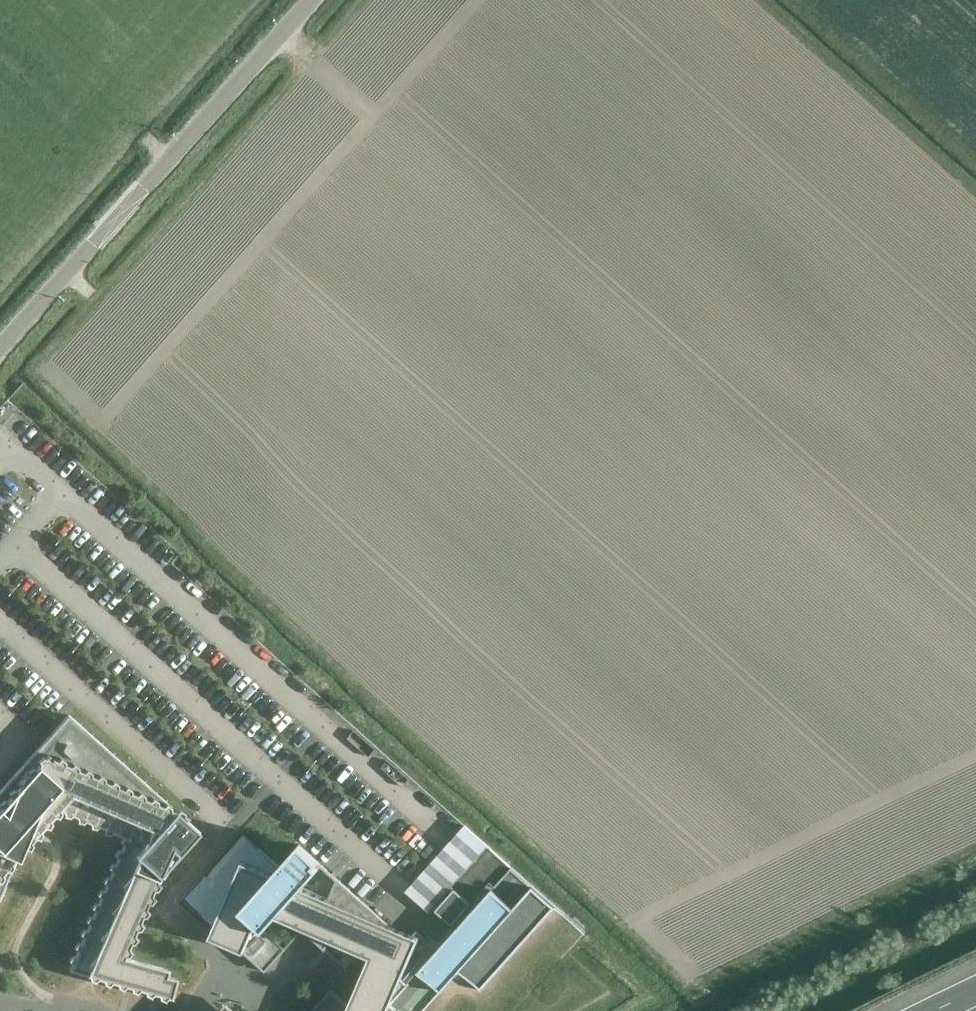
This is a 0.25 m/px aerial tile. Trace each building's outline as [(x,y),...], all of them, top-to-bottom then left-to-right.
[(15,860),(53,815),(120,843),(68,961),(69,970),(172,999),(171,997),(176,978),(166,975),(167,970),(124,958),(171,850),(177,855),(198,832),(68,715),(0,791),(0,895),(15,860)] [(556,907),(491,849),(491,848),(464,826),(406,891),(428,911),(432,907),(436,910),(452,925),(433,946),(416,931),(413,935),(410,933),(387,923),(336,877),(333,874),(332,874),(299,845),(280,867),(246,836),(244,835),(206,877),(204,875),(183,898),(187,902),(215,927),(210,937),(245,953),(266,972),(286,949),(299,935),(304,929),(324,947),(325,948),(329,952),(347,967),(360,953),(365,955),(370,957),(349,1005),(331,989),(331,990),(312,1010),(516,1010),(586,933),(556,907)]
